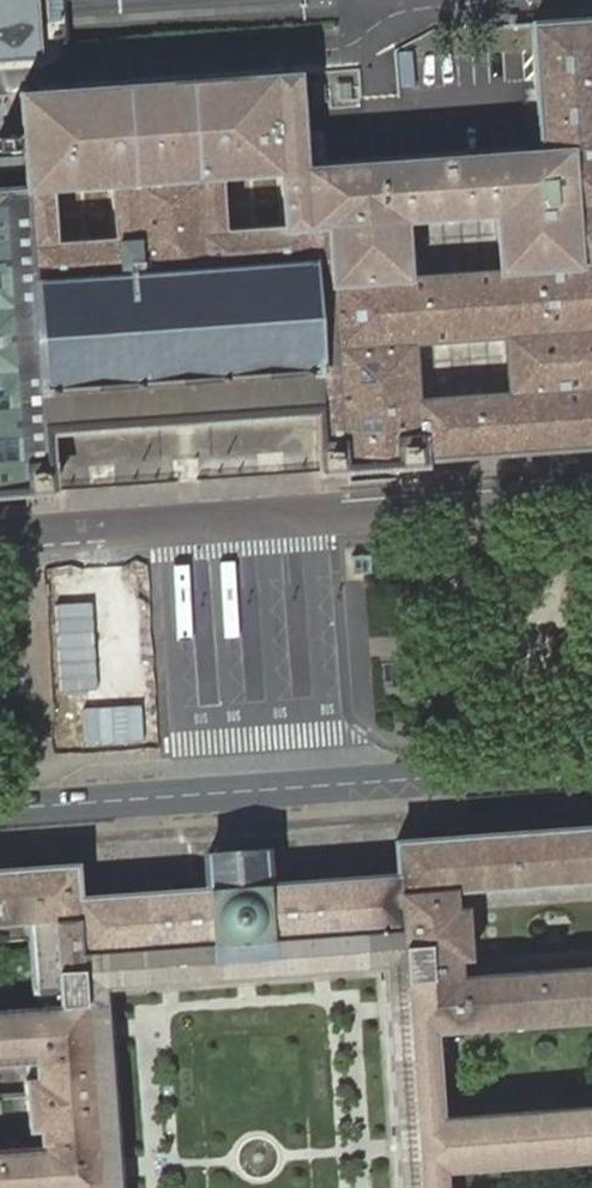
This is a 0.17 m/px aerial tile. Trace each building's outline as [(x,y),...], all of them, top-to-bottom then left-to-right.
[(41,0),(0,0),(0,63),(45,60),(41,0)] [(532,25),(541,151),(591,147),(591,20),(532,25)] [(314,374),(316,414),(319,446),(321,472),(425,465),(425,461),(591,449),(591,147),(541,151),(306,168),(300,73),(55,91),(20,93),(25,162),(27,188),(0,190),(0,496),(55,492),(53,466),(51,433),(48,394),(314,374)] [(181,424),(316,414),(314,374),(48,394),(51,433),(181,424)] [(395,841),(397,874),(307,880),(312,939),(274,942),(275,957),(214,961),(213,946),(174,949),(170,890),(79,897),(77,864),(0,870),(0,926),(33,923),(34,934),(35,955),(37,974),(37,985),(39,1006),(0,1009),(0,1066),(63,1061),(69,1143),(0,1148),(0,1187),(119,1187),(104,987),(386,966),(401,1187),(448,1187),(447,1171),(591,1161),(591,1107),(440,1118),(434,1034),(436,1034),(591,1022),(591,967),(432,979),(426,891),(591,879),(591,827),(395,841)] [(194,889),(170,890),(174,949),(213,946),(214,961),(275,957),(274,942),(312,939),(307,880),(282,882),(268,883),(267,874),(270,874),(269,865),(261,866),(261,868),(214,872),(213,869),(205,870),(206,878),(208,878),(209,888),(194,889)]
